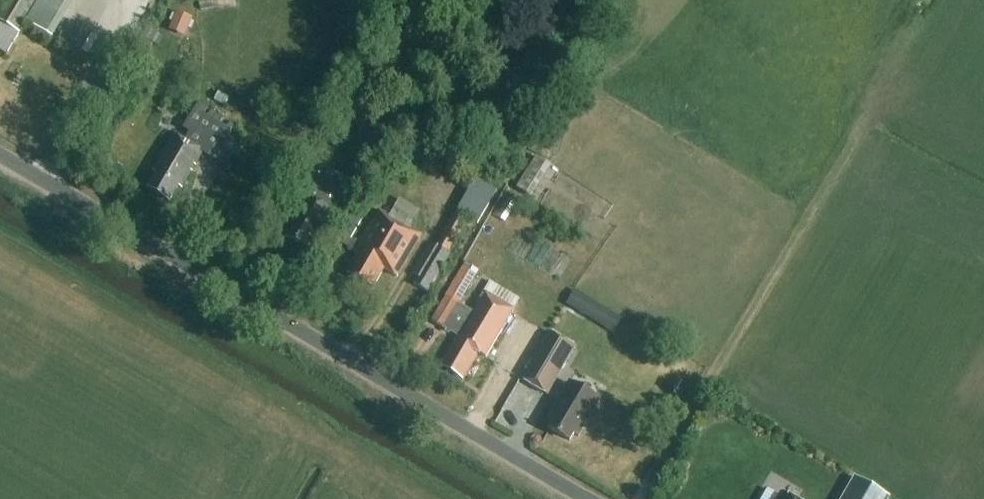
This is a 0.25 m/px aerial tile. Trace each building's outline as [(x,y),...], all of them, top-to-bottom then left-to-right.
[(0,9),(0,23),(20,35),(27,23),(53,39),(76,0),(5,0),(0,9)] [(198,10),(211,8),(210,0),(197,0),(198,10)] [(157,28),(150,23),(147,28),(146,27),(129,51),(139,58),(156,33),(154,32),(157,28)] [(147,62),(141,58),(128,81),(135,85),(147,62)] [(198,103),(187,121),(195,125),(185,142),(174,135),(153,171),(158,173),(148,189),(169,201),(179,186),(182,188),(203,152),(215,158),(234,125),(198,103)] [(348,124),(357,110),(347,103),(338,117),(348,124)] [(531,198),(552,165),(536,156),(516,188),(531,198)] [(283,236),(310,251),(349,183),(314,162),(297,191),(306,197),(283,236)] [(430,244),(412,276),(415,278),(413,283),(427,292),(443,264),(445,258),(448,252),(468,220),(477,225),(489,204),(497,191),(475,179),(464,173),(458,184),(469,190),(468,192),(462,202),(456,212),(446,230),(436,247),(430,244)] [(393,209),(388,217),(379,211),(360,244),(351,239),(361,222),(351,216),(337,240),(355,251),(354,252),(357,254),(346,273),(373,288),(384,269),(397,277),(421,236),(409,229),(414,222),(393,209)] [(461,270),(445,297),(431,321),(457,337),(440,366),(462,380),(478,354),(485,358),(513,310),(485,293),(474,312),(460,304),(475,278),(461,270)] [(599,324),(607,310),(582,295),(573,309),(599,324)] [(585,343),(557,326),(537,361),(530,373),(529,374),(557,390),(585,343)] [(548,429),(569,442),(573,435),(578,437),(599,401),(569,384),(548,419),(552,422),(548,429)] [(504,427),(514,411),(505,405),(494,420),(504,427)] [(702,450),(692,456),(698,468),(709,461),(702,450)] [(890,497),(855,476),(842,498),(889,498),(890,497)]
